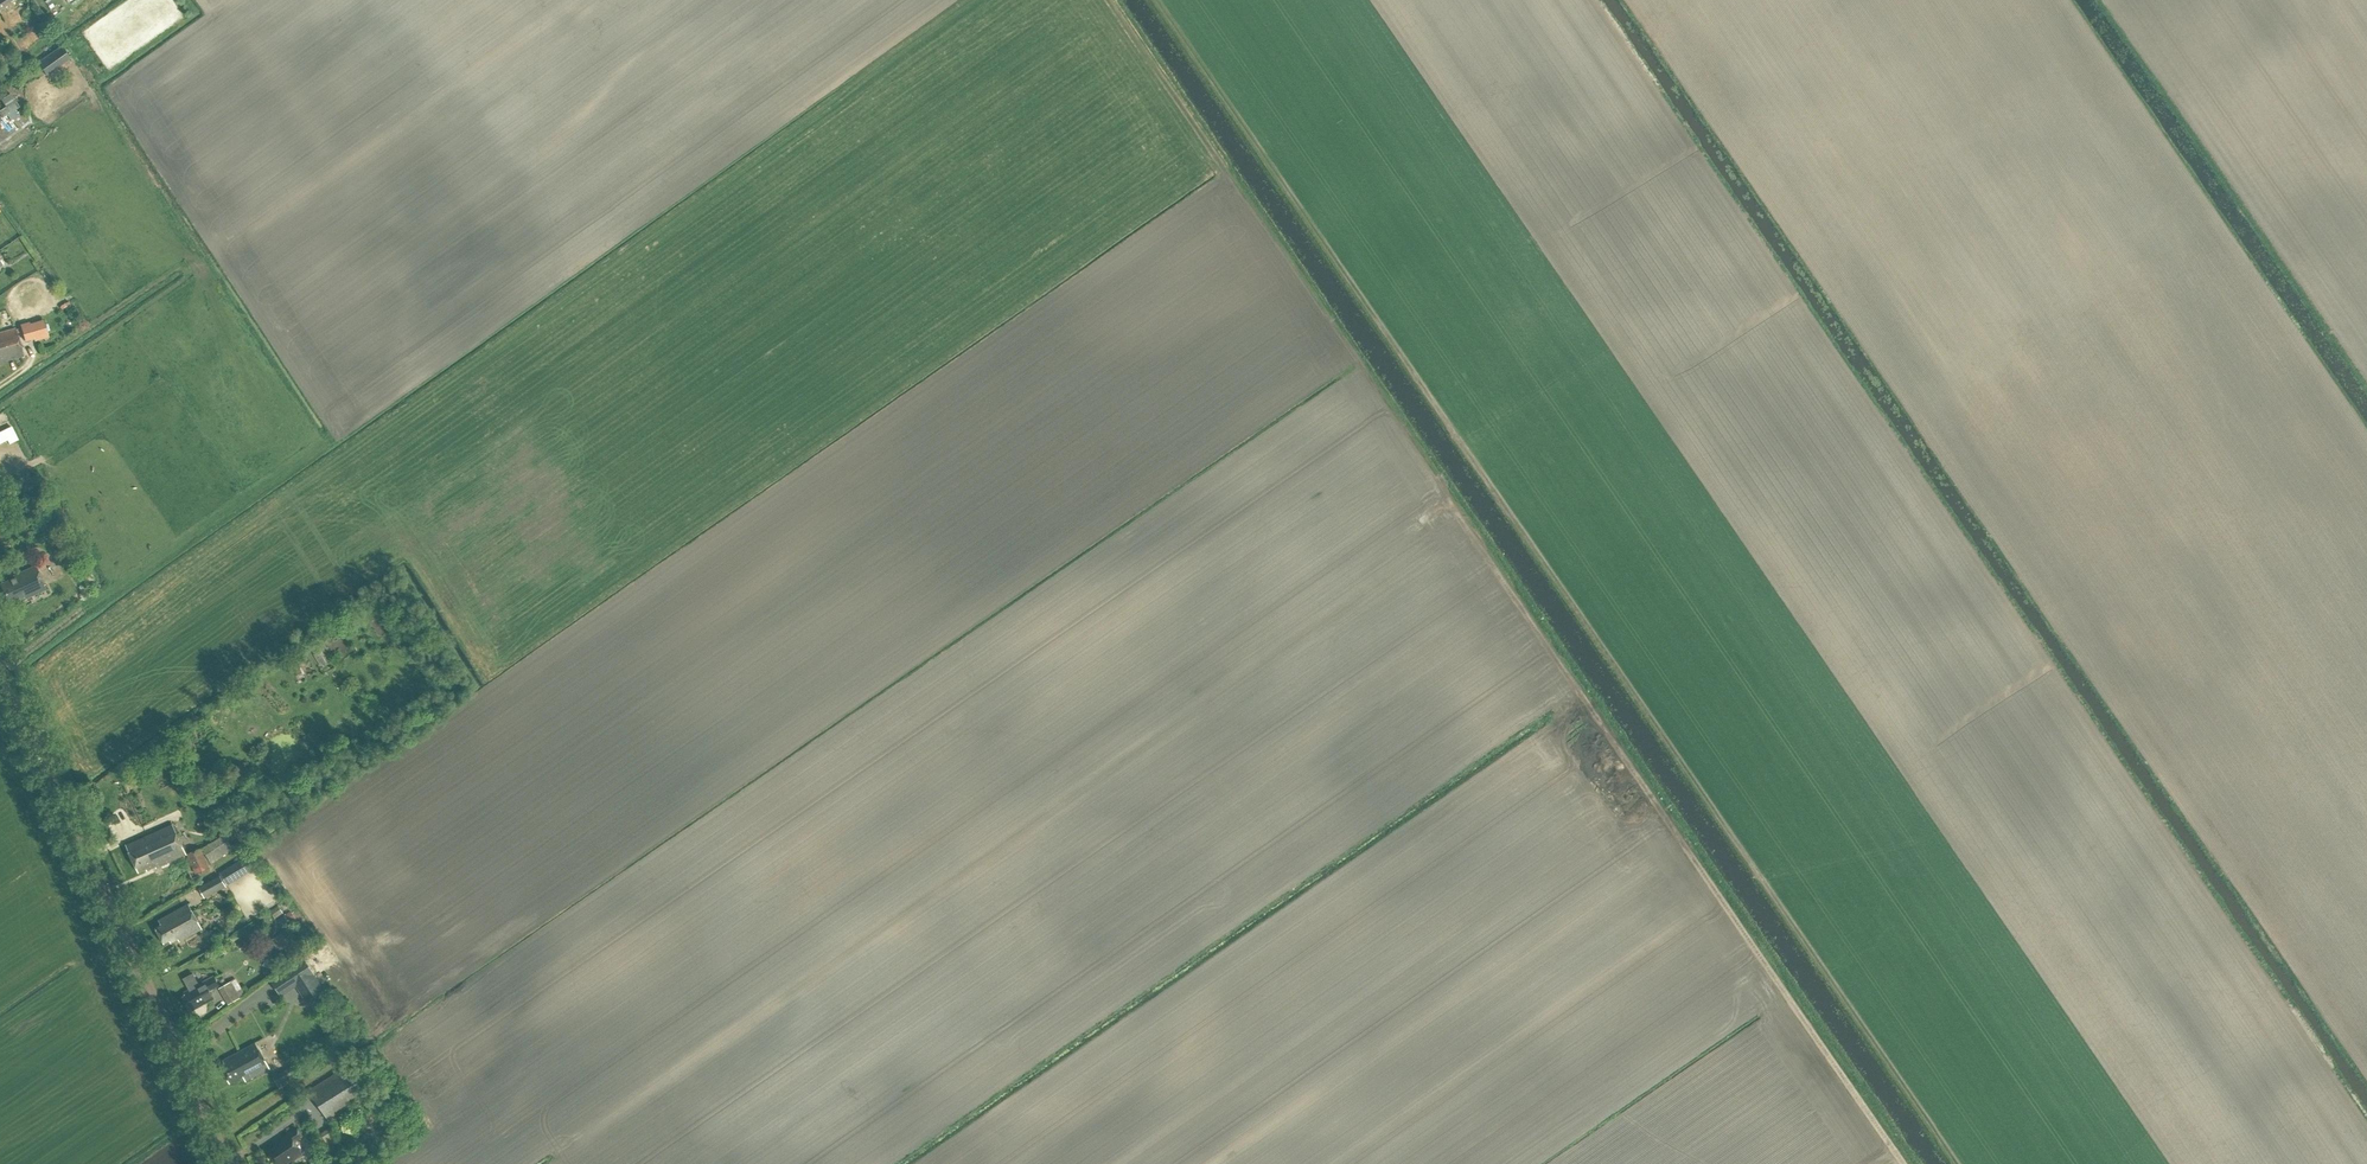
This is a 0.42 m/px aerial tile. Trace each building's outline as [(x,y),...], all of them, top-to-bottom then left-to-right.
[(44,33),(42,30),(42,22),(37,24),(37,25),(38,26),(36,32),(35,32),(38,36),(44,33)] [(45,74),(69,57),(61,46),(37,63),(45,74)] [(22,326),(22,327),(20,328),(21,333),(24,332),(26,339),(34,337),(32,332),(35,331),(37,336),(46,333),(42,320),(22,326)] [(24,357),(16,329),(0,333),(0,364),(24,357)] [(9,606),(45,590),(35,566),(13,576),(14,578),(0,584),(0,585),(9,606)] [(186,854),(172,824),(126,845),(138,872),(146,869),(147,870),(156,866),(156,868),(186,854)] [(203,849),(212,864),(234,849),(224,834),(203,849)] [(195,874),(210,867),(201,848),(186,854),(195,874)] [(262,853),(265,858),(272,853),(269,849),(262,853)] [(222,874),(230,887),(258,869),(251,856),(222,874)] [(200,888),(206,899),(227,888),(222,877),(200,888)] [(159,920),(162,925),(156,928),(165,945),(172,942),(173,944),(180,940),(180,942),(203,930),(189,904),(159,920)] [(275,908),(271,911),(276,918),(280,916),(275,908)] [(281,952),(290,945),(283,934),(273,940),(281,952)] [(297,983),(308,1000),(324,990),(305,961),(285,974),(293,985),(297,983)] [(215,977),(206,983),(205,982),(200,985),(194,973),(184,979),(190,990),(185,993),(187,996),(183,998),(189,1009),(192,1007),(194,1010),(215,999),(210,991),(220,986),(215,977)] [(221,987),(230,1003),(240,998),(231,981),(221,987)] [(221,1065),(230,1084),(243,1077),(246,1082),(247,1081),(247,1080),(270,1068),(257,1043),(225,1060),(225,1059),(223,1060),(225,1063),(221,1065)] [(310,1089),(331,1123),(371,1098),(350,1064),(310,1089)] [(292,1159),(292,1161),(303,1154),(294,1141),(302,1136),(297,1127),(283,1137),(283,1138),(275,1144),(276,1145),(268,1150),(277,1163),(285,1163),(292,1159)] [(324,1140),(334,1133),(331,1127),(320,1134),(324,1140)]
